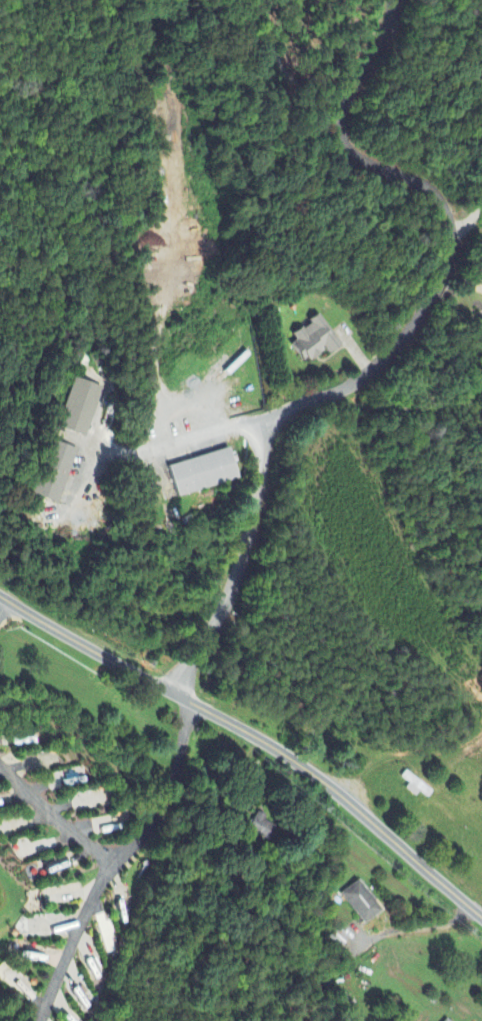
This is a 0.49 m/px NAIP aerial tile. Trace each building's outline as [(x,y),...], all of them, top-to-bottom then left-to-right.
[(291,335),(296,341),(291,345),(305,365),(325,350),(329,355),(341,346),(319,315),(291,335)] [(86,439),(102,389),(73,379),(57,430),(86,439)] [(168,467),(177,498),(238,481),(229,450),(168,467)] [(428,799),(432,793),(413,778),(411,781),(412,782),(405,790),(414,797),(419,791),(428,799)] [(266,818),(256,813),(247,831),(269,842),(276,828),(264,822),(266,818)] [(363,926),(381,912),(357,882),(339,896),(363,926)]
